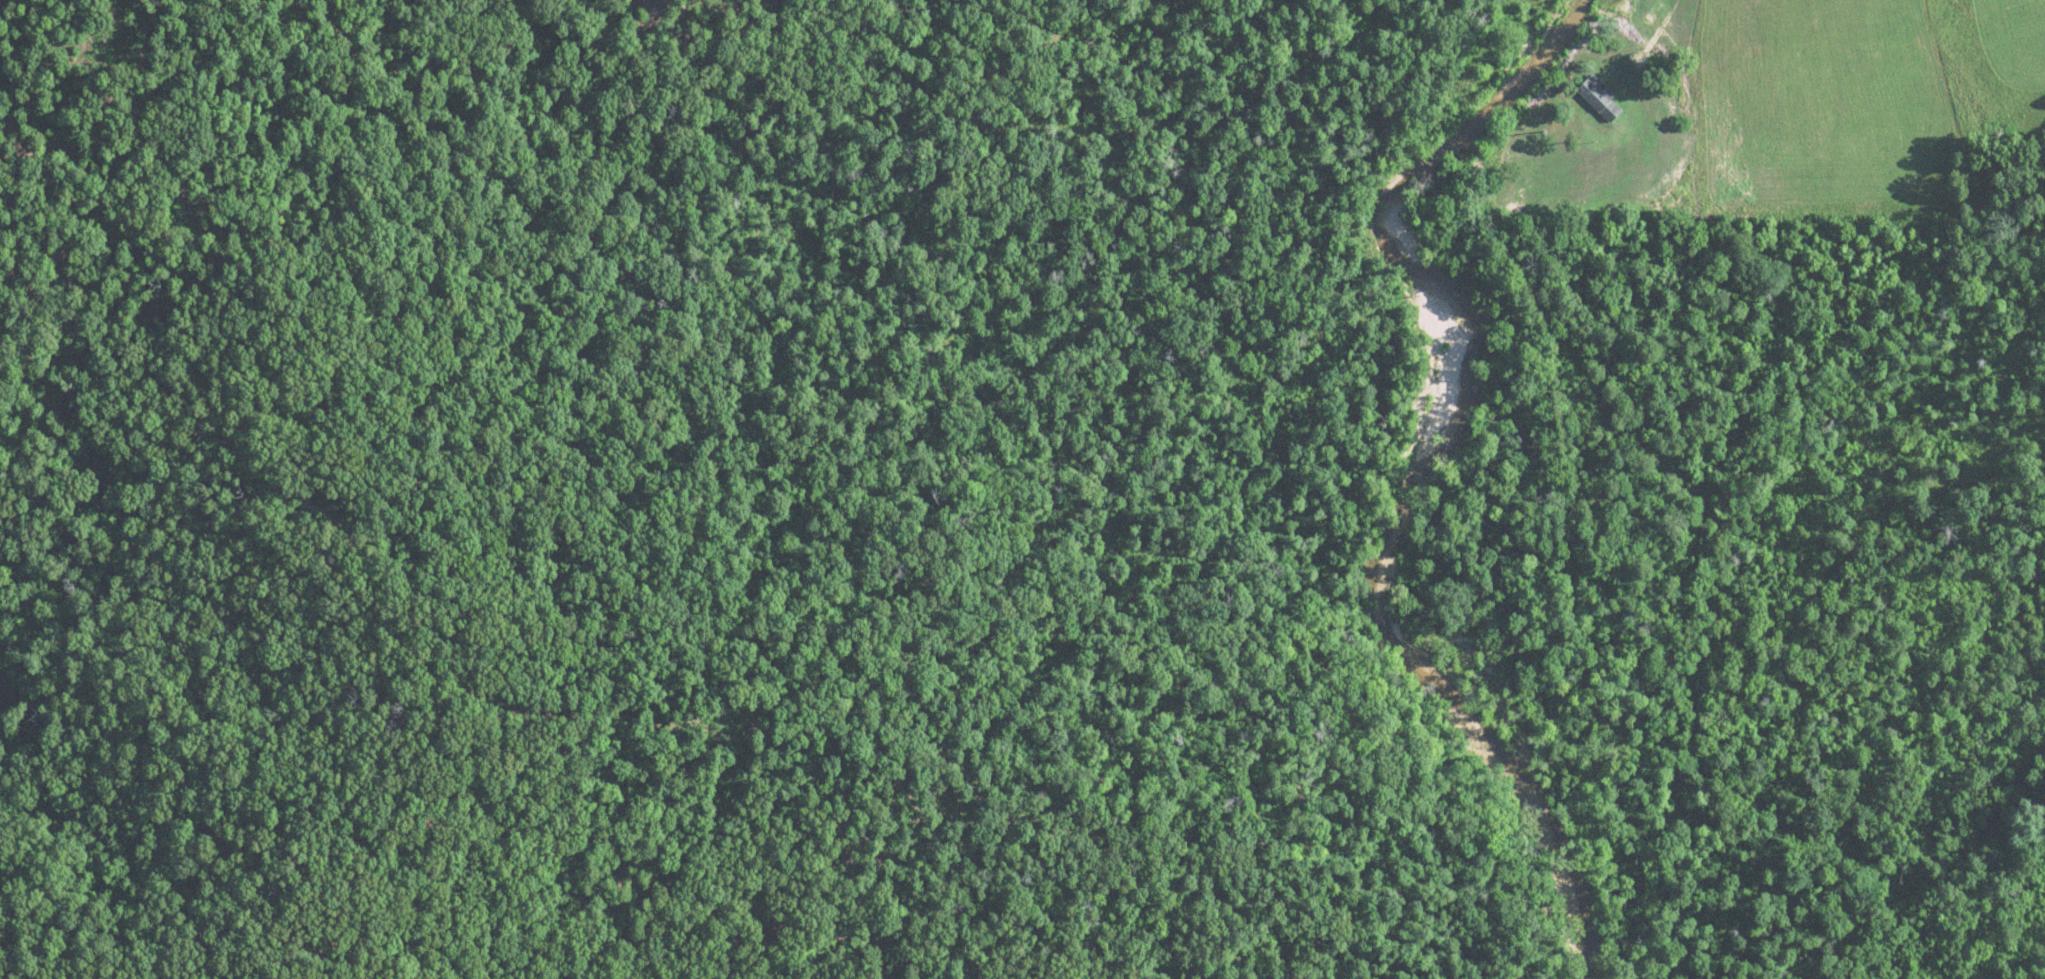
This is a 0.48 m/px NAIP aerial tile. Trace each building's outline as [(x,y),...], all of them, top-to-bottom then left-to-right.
[(1623,114),(1589,84),(1582,91),(1616,121),(1623,114)]
